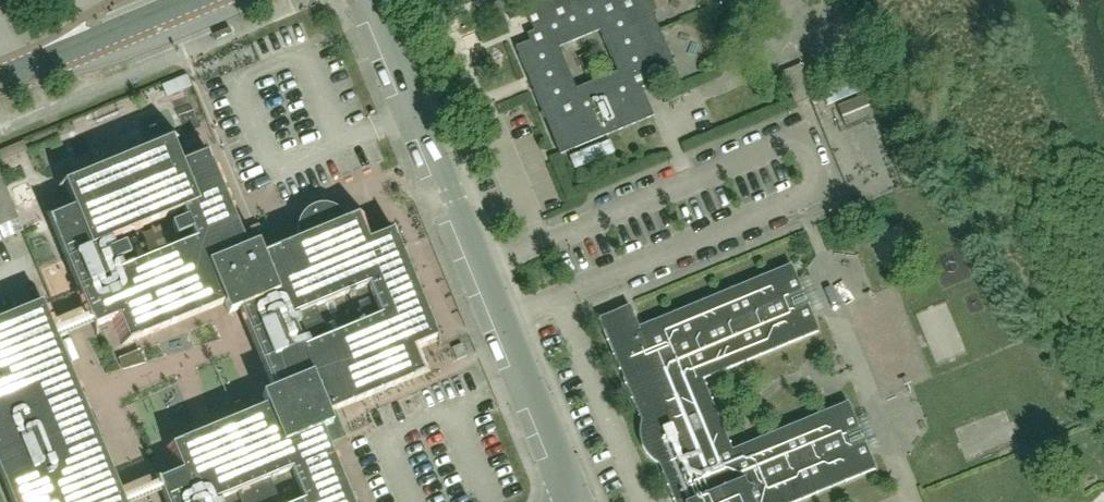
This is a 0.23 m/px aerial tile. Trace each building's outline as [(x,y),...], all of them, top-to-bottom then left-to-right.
[(530,42),(515,48),(560,155),(653,117),(642,88),(648,85),(646,78),(674,66),(647,0),(630,0),(623,3),(622,0),(530,0),(522,3),(534,32),(527,35),(530,42)] [(816,97),(803,64),(782,73),(796,106),(816,97)] [(187,74),(162,85),(168,98),(193,86),(187,74)] [(842,133),(872,122),(865,103),(817,121),(826,144),(828,143),(836,164),(852,158),(842,133)] [(12,501),(140,501),(162,493),(166,501),(352,501),(322,429),(333,425),(328,414),(372,396),(431,371),(420,346),(437,339),(393,231),(376,238),(365,213),(346,221),(346,219),(345,218),(344,217),(343,216),(342,214),(341,213),(340,212),(339,211),(338,210),(337,210),(335,209),(334,208),(333,207),(331,207),(330,207),(328,206),(327,206),(325,206),(324,206),(322,205),(321,206),(319,206),(318,206),(317,206),(315,207),(314,207),(312,208),(311,208),(310,209),(308,210),(307,211),(306,212),(305,213),(304,214),(303,215),(302,216),(301,217),(300,218),(300,220),(299,221),(298,222),(298,224),(298,225),(297,227),(297,228),(297,230),(297,231),(297,233),(297,234),(297,236),(298,238),(298,239),(299,240),(262,255),(258,244),(247,249),(231,210),(204,146),(179,157),(172,140),(64,184),(71,201),(46,212),(48,216),(89,316),(53,331),(43,305),(42,303),(0,321),(0,474),(12,501)] [(874,147),(881,175),(890,173),(883,145),(874,147)] [(4,240),(25,231),(0,173),(0,229),(4,240)] [(876,470),(848,402),(732,450),(703,380),(818,332),(790,265),(638,327),(629,305),(598,318),(641,421),(640,425),(639,428),(639,430),(639,433),(639,434),(639,437),(640,440),(641,444),(642,447),(643,449),(645,452),(648,456),(651,459),(654,462),(658,464),(669,491),(674,501),(797,501),(876,470)] [(122,370),(124,399),(151,397),(149,368),(122,370)]
